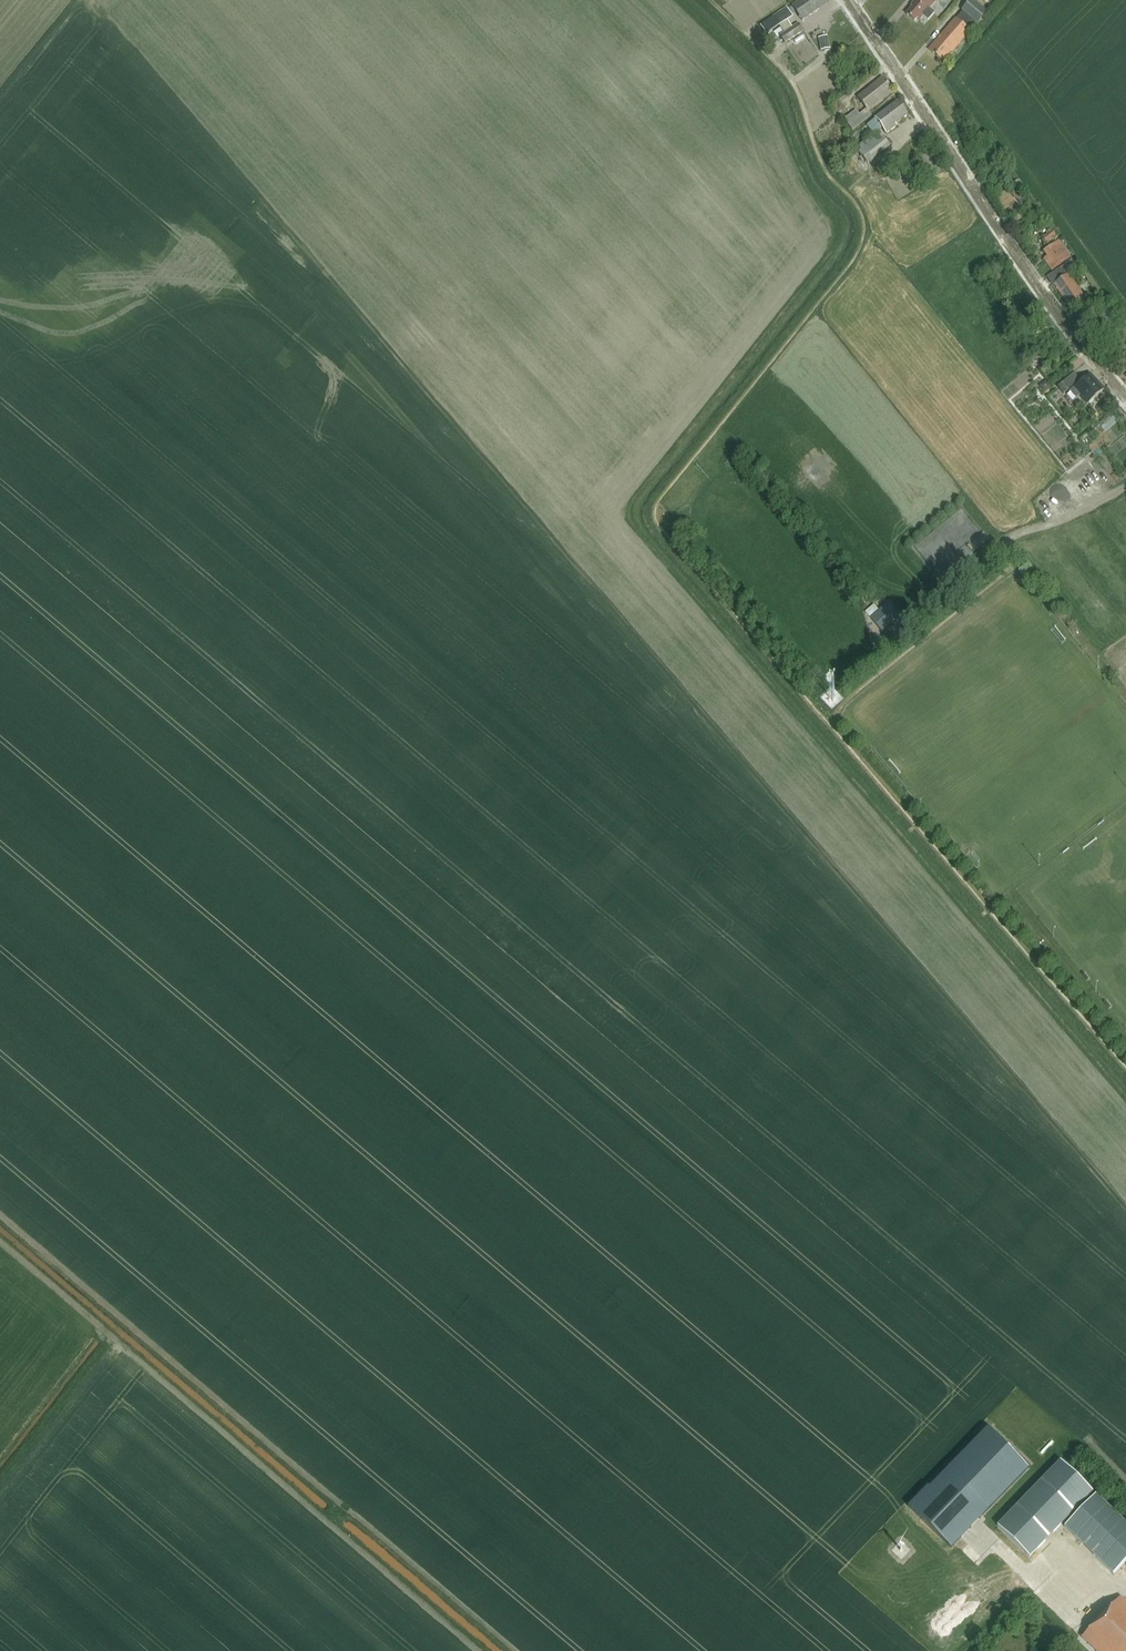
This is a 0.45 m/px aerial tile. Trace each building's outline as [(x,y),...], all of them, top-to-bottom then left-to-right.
[(802,20),(827,3),(825,0),(826,0),(800,0),(792,5),(802,20)] [(907,14),(915,21),(917,18),(919,20),(923,16),(929,21),(935,13),(930,8),(936,1),(934,0),(916,0),(911,6),(913,7),(907,14)] [(955,19),(929,49),(940,59),(943,56),(945,59),(951,52),(952,53),(970,32),(969,31),(976,23),(977,24),(988,12),(973,0),(971,0),(962,11),(963,11),(956,20),(955,19)] [(788,6),(760,25),(766,34),(794,15),(788,6)] [(804,31),(799,23),(782,35),(786,42),(804,31)] [(818,36),(821,48),(829,46),(827,34),(818,36)] [(872,115),(869,111),(883,99),(881,96),(891,89),(884,80),(881,82),(879,79),(857,97),(867,109),(860,115),(857,111),(845,121),(853,131),(872,115)] [(867,163),(890,145),(878,130),(881,127),(886,134),(897,126),(896,124),(908,115),(897,101),(873,119),(874,119),(865,125),(872,135),(855,147),(867,163)] [(1019,190),(1013,195),(1016,199),(1022,195),(1019,190)] [(1047,243),(1056,237),(1052,231),(1043,237),(1047,243)] [(1053,271),(1070,259),(1058,242),(1044,251),(1048,256),(1044,259),(1053,271)] [(1083,296),(1070,276),(1078,271),(1072,261),(1057,271),(1063,279),(1054,285),(1069,306),(1071,304),(1073,307),(1083,301),(1080,298),(1083,296)] [(1095,298),(1087,305),(1093,313),(1101,306),(1095,298)] [(1080,381),(1074,374),(1058,389),(1064,395),(1080,381)] [(1105,390),(1091,375),(1071,392),(1071,393),(1068,396),(1073,403),(1077,399),(1080,396),(1088,405),(1105,390)] [(977,538),(982,544),(989,538),(985,532),(977,538)] [(887,604),(871,618),(883,632),(899,618),(887,604)] [(874,605),(866,612),(870,617),(878,609),(874,605)] [(942,1562),(1019,1482),(977,1442),(901,1523),(942,1562)] [(1030,1557),(1094,1490),(1062,1459),(998,1526),(1030,1557)] [(1125,1562),(1125,1523),(1096,1494),(1064,1527),(1114,1574),(1125,1562)] [(1121,1596),(1081,1638),(1095,1650),(1125,1650),(1125,1601),(1121,1596)]
